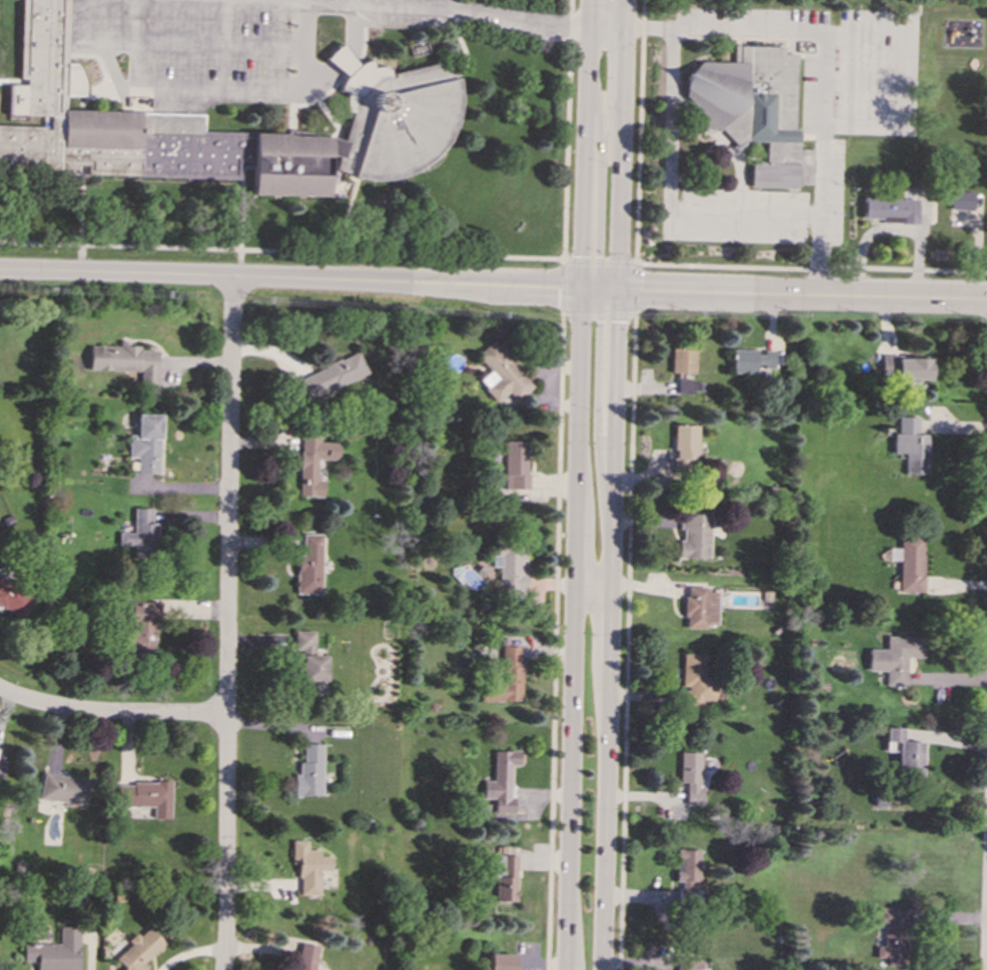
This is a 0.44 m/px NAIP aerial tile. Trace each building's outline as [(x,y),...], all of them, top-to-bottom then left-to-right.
[(63,100),(66,0),(22,0),(20,82),(19,115),(48,116),(48,126),(0,124),(0,171),(81,173),(239,178),(240,164),(242,164),(252,164),(251,193),(329,196),(330,170),(345,135),(203,131),(203,114),(63,110),(63,100)] [(812,184),(812,149),(800,149),(800,130),(797,130),(797,54),(783,54),(783,45),(734,46),(734,63),(685,64),(685,104),(703,104),(703,131),(730,130),(730,143),(766,143),(766,161),(751,161),(751,187),(798,187),(798,184),(812,184)] [(342,77),(359,61),(376,76),(451,59),(457,79),(459,102),(453,127),(440,152),(421,167),(397,178),(376,180),(356,176),(330,170),(345,135),(357,94),(342,77)] [(976,190),(951,190),(951,210),(975,210),(976,190)] [(918,222),(918,198),(862,197),(862,222),(918,222)] [(497,402),(508,392),(516,402),(533,387),(512,363),(514,361),(494,339),(476,355),(489,370),(478,380),(497,402)] [(89,345),(89,370),(139,371),(139,384),(156,384),(157,350),(139,350),(140,346),(129,345),(129,341),(119,341),(119,346),(89,345)] [(694,373),(695,348),(671,347),(670,372),(694,373)] [(732,373),(756,373),(756,366),(775,367),(776,350),(764,350),(764,351),(732,350),(732,373)] [(368,376),(359,353),(297,376),(306,399),(368,376)] [(929,380),(930,358),(881,356),(881,379),(929,380)] [(159,474),(160,414),(137,414),(136,435),(128,435),(128,458),(136,458),(136,473),(159,474)] [(892,453),(904,453),(903,474),(926,474),(927,434),(917,434),(917,417),(897,416),(897,433),(893,433),(892,453)] [(697,425),(673,425),(672,470),(696,471),(697,425)] [(299,496),(322,497),(323,480),(316,480),(317,459),(338,460),(338,442),(319,442),(319,436),(300,435),(299,496)] [(528,441),(505,441),(504,489),(527,489),(528,441)] [(118,533),(118,545),(133,544),(133,555),(157,554),(157,522),(151,523),(150,507),(133,507),(133,532),(118,533)] [(678,557),(708,558),(710,515),(681,514),(680,541),(679,541),(678,557)] [(320,594),(321,534),(303,534),(302,555),(296,555),(295,593),(320,594)] [(921,592),(923,536),(899,535),(897,591),(921,592)] [(499,566),(498,589),(524,590),(525,545),(496,544),(496,555),(492,555),(491,566),(499,566)] [(22,619),(35,598),(0,578),(0,606),(22,619)] [(718,591),(708,591),(708,587),(685,586),(684,627),(707,628),(707,624),(717,625),(718,591)] [(156,602),(130,602),(130,634),(124,634),(124,654),(156,654),(156,602)] [(325,655),(314,655),(314,631),(294,631),(294,652),(301,652),(301,694),(325,694),(325,655)] [(868,670),(884,671),(884,686),(905,686),(905,657),(921,657),(921,637),(886,636),(885,649),(868,649),(868,670)] [(521,646),(499,646),(498,684),(481,683),(481,700),(520,701),(521,646)] [(704,676),(704,653),(681,653),(681,688),(683,688),(683,706),(702,707),(702,702),(715,702),(716,676),(704,676)] [(901,741),(901,727),(885,727),(884,751),(896,751),(896,775),(921,775),(922,741),(901,741)] [(322,795),(322,744),(302,744),(302,763),(299,763),(299,774),(294,774),(294,795),(322,795)] [(493,750),(493,781),(482,781),(482,798),(494,798),(494,813),(513,813),(513,798),(509,798),(509,765),(519,765),(519,750),(493,750)] [(702,804),(702,789),(699,789),(700,752),(680,752),(679,782),(685,782),(685,804),(702,804)] [(38,798),(83,806),(88,780),(42,772),(38,798)] [(170,818),(170,783),(116,782),(116,806),(153,806),(153,818),(170,818)] [(299,894),(320,895),(320,871),(332,871),(332,856),(319,856),(319,849),(307,849),(307,840),(292,840),(291,863),(299,863),(299,894)] [(515,901),(516,855),(511,855),(511,847),(493,846),(492,877),(496,877),(495,901),(515,901)] [(698,849),(676,850),(677,896),(693,896),(693,882),(698,882),(698,849)] [(894,908),(877,908),(877,923),(882,923),(882,946),(875,946),(875,958),(886,958),(886,965),(901,965),(901,928),(894,928),(894,908)] [(22,962),(36,961),(36,969),(78,969),(78,926),(58,926),(58,943),(22,944),(22,962)] [(123,968),(121,969),(144,969),(147,967),(143,962),(163,943),(148,927),(138,936),(137,934),(113,957),(123,968)] [(299,943),(295,969),(314,969),(317,946),(299,943)] [(697,969),(701,969),(701,960),(676,959),(676,969),(697,969)]
